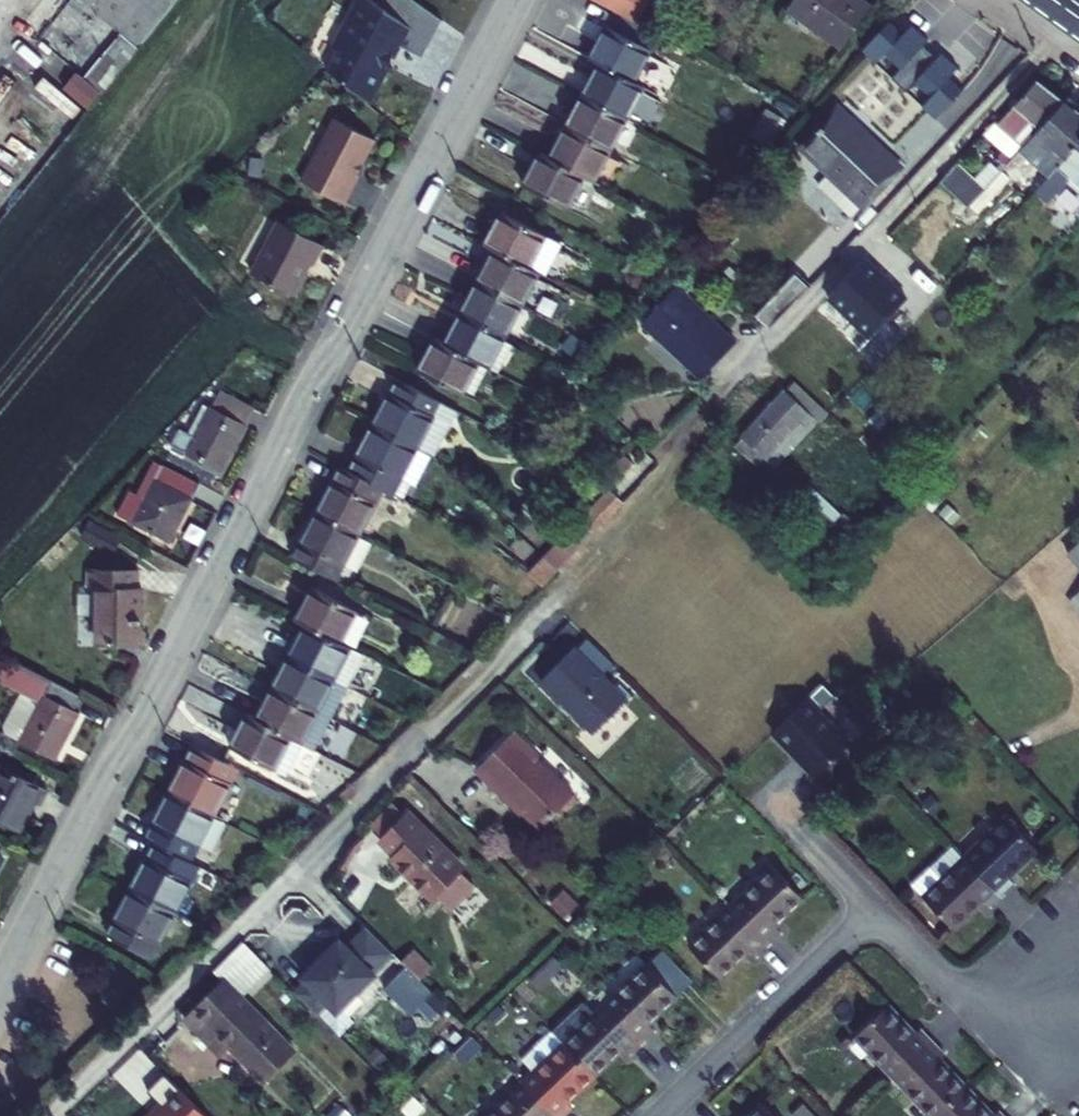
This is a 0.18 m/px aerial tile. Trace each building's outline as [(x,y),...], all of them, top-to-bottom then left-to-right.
[(158,26),(126,0),(78,0),(122,35),(139,49),(158,26)] [(158,26),(178,0),(126,0),(158,26)] [(442,23),(412,0),(362,0),(339,44),(340,50),(329,71),(368,105),(387,68),(385,67),(389,59),(394,62),(401,50),(422,61),(442,23)] [(640,26),(653,0),(590,0),(640,26)] [(871,7),(860,0),(794,0),(787,9),(842,48),(871,7)] [(891,21),(864,51),(877,63),(886,54),(901,69),(893,78),(908,92),(917,83),(933,98),(924,107),(938,120),(965,90),(951,78),(960,68),(943,53),(939,58),(925,46),(930,41),(914,25),(905,34),(891,21)] [(600,64),(634,82),(648,55),(651,51),(607,28),(590,60),(600,64)] [(86,80),(103,94),(139,49),(122,35),(86,80)] [(663,63),(648,55),(634,82),(643,87),(649,91),(663,63)] [(583,97),(626,120),(641,91),(643,87),(634,82),(600,64),(583,97)] [(77,74),(63,91),(89,111),(103,94),(86,80),(77,74)] [(997,126),(994,124),(982,136),(1010,161),(1019,152),(1065,102),(1037,82),(997,126)] [(655,99),(641,91),(626,120),(640,127),(655,99)] [(568,127),(611,150),(614,143),(626,120),(583,97),(568,127)] [(1067,100),(1065,102),(1019,152),(1049,178),(1058,169),(1078,146),(1078,111),(1067,100)] [(900,170),(838,111),(801,149),(828,176),(817,186),(851,218),(861,207),(863,209),(900,170)] [(640,127),(626,120),(614,143),(628,150),(640,127)] [(367,139),(325,122),(297,187),(343,206),(355,177),(352,176),(367,139)] [(594,182),(608,155),(611,150),(568,127),(551,159),(585,177),(594,182)] [(1058,169),(1078,187),(1078,146),(1058,169)] [(568,210),(571,205),(585,177),(551,159),(541,154),(523,188),(568,210)] [(622,162),(608,155),(594,182),(600,185),(608,190),(622,162)] [(984,190),(955,164),(939,181),(968,207),(984,190)] [(594,182),(585,177),(571,205),(585,213),(600,185),(594,182)] [(496,248),(546,275),(561,245),(502,215),(487,243),(496,248)] [(278,224),(250,277),(293,300),(304,280),(302,276),(308,265),(312,267),(323,248),(278,224)] [(546,275),(496,248),(480,279),(534,307),(550,277),(546,275)] [(827,294),(869,336),(906,299),(863,257),(827,294)] [(796,275),(755,316),(770,330),(810,288),(796,275)] [(534,307),(480,279),(464,311),(518,338),(534,307)] [(701,380),(735,344),(676,288),(641,325),(701,380)] [(518,338),(464,311),(447,343),(480,361),(490,366),(500,371),(518,338)] [(462,396),(465,390),(480,361),(447,343),(438,338),(419,375),(462,396)] [(490,366),(480,361),(465,390),(475,395),(490,366)] [(441,402),(399,380),(376,425),(418,446),(441,402)] [(819,425),(827,416),(793,384),(740,439),(745,443),(737,450),(758,469),(766,461),(775,469),(817,423),(819,425)] [(247,410),(248,408),(219,393),(210,409),(205,407),(191,434),(180,429),(171,446),(220,472),(244,427),(239,424),(247,410)] [(878,431),(897,410),(886,401),(867,421),(878,431)] [(244,427),(252,412),(247,410),(239,424),(244,427)] [(418,446),(376,425),(354,471),(384,488),(405,498),(411,485),(415,487),(429,460),(415,453),(418,446)] [(146,500),(162,468),(153,463),(137,495),(146,500)] [(361,533),(384,488),(354,471),(344,466),(320,512),(361,533)] [(199,487),(162,468),(146,500),(137,495),(130,492),(116,517),(169,544),(199,487)] [(545,555),(559,569),(623,503),(609,490),(545,555)] [(297,557),(338,579),(361,533),(320,512),(297,557)] [(1067,554),(1078,568),(1078,543),(1067,554)] [(541,587),(559,569),(545,555),(527,573),(541,587)] [(143,589),(139,589),(140,571),(91,571),(90,589),(98,589),(98,644),(143,644),(143,589)] [(358,613),(311,589),(297,618),(308,624),(342,642),(358,613)] [(1064,605),(1078,622),(1078,591),(1064,605)] [(342,642),(308,624),(292,655),(348,685),(365,654),(342,642)] [(541,681),(594,733),(628,699),(575,647),(541,681)] [(348,685),(292,655),(275,688),(331,717),(348,685)] [(81,698),(39,676),(28,697),(22,694),(5,729),(6,735),(9,737),(55,760),(78,715),(73,713),(81,698)] [(811,696),(823,708),(835,696),(824,684),(811,696)] [(331,717),(275,688),(259,719),(304,743),(316,748),(331,717)] [(774,732),(816,776),(850,743),(808,699),(774,732)] [(259,719),(247,713),(229,749),(285,778),(304,743),(259,719)] [(539,757),(514,732),(476,770),(503,797),(504,795),(540,830),(574,796),(537,759),(539,757)] [(237,768),(194,746),(171,791),(214,813),(237,768)] [(47,789),(0,765),(0,821),(19,830),(34,800),(40,803),(47,789)] [(214,813),(171,791),(147,837),(157,843),(190,860),(214,813)] [(391,799),(369,823),(379,832),(401,807),(391,799)] [(391,861),(432,901),(464,869),(408,811),(378,840),(395,857),(391,861)] [(1038,852),(1004,817),(963,855),(1002,896),(1014,883),(1010,879),(1038,852)] [(190,860),(157,843),(133,888),(174,910),(197,864),(190,860)] [(963,855),(952,843),(928,866),(939,878),(963,855)] [(1002,896),(963,855),(939,878),(928,866),(909,884),(954,932),(983,905),(987,910),(1002,896)] [(806,902),(771,865),(730,904),(769,945),(780,934),(776,929),(806,902)] [(174,910),(133,888),(109,935),(151,956),(174,910)] [(769,945),(730,904),(688,945),(722,981),(750,953),(755,958),(769,945)] [(294,990),(323,1019),(334,1008),(344,1018),(382,980),(380,979),(399,959),(366,926),(347,945),(339,938),(324,952),(316,960),(301,975),(305,979),(294,990)] [(434,967),(416,949),(403,963),(420,980),(434,967)] [(403,963),(402,962),(380,984),(412,1015),(419,1008),(431,1020),(440,1011),(428,999),(434,993),(420,980),(403,963)] [(679,999),(642,962),(602,1001),(643,1044),(654,1032),(649,1027),(679,999)] [(263,1082),(296,1050),(223,978),(183,1018),(219,1055),(228,1046),(263,1082)] [(643,1044),(602,1001),(562,1040),(597,1077),(623,1053),(628,1058),(643,1044)] [(893,1078),(933,1041),(920,1026),(914,1032),(889,1005),(854,1038),(893,1078)] [(471,1030),(461,1040),(480,1059),(492,1048),(473,1028),(471,1030)] [(562,1040),(521,1079),(557,1115),(566,1115),(573,1110),(568,1105),(597,1077),(562,1040)] [(948,1057),(933,1041),(893,1078),(929,1115),(935,1115),(967,1086),(943,1061),(948,1057)] [(164,1075),(149,1091),(160,1101),(145,1115),(205,1115),(164,1075)] [(521,1079),(483,1115),(557,1115),(521,1079)] [(989,1110),(967,1086),(935,1115),(1005,1115),(994,1105),(989,1110)] [(762,1101),(746,1115),(776,1115),(762,1101)]
